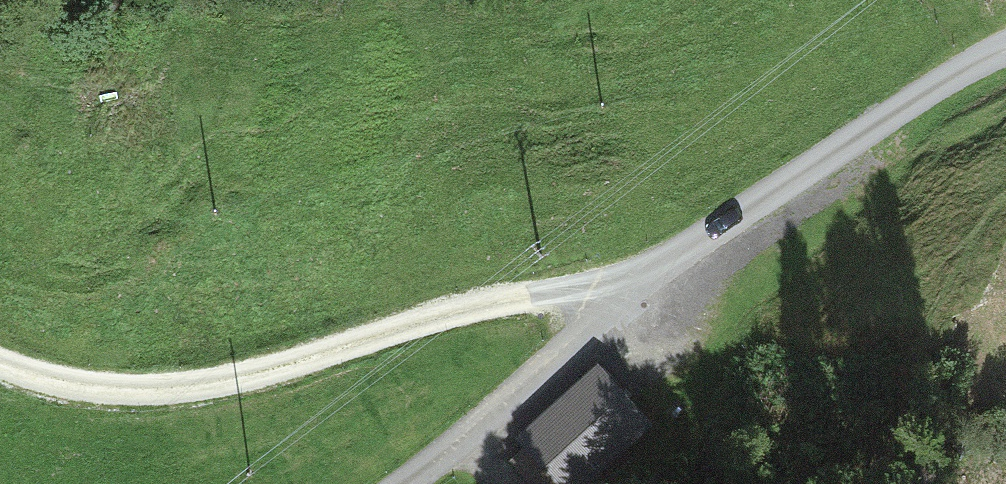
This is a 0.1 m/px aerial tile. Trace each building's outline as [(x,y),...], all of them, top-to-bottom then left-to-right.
[(612,383),(510,478),(516,483),(611,483),(662,437),(612,383)]
